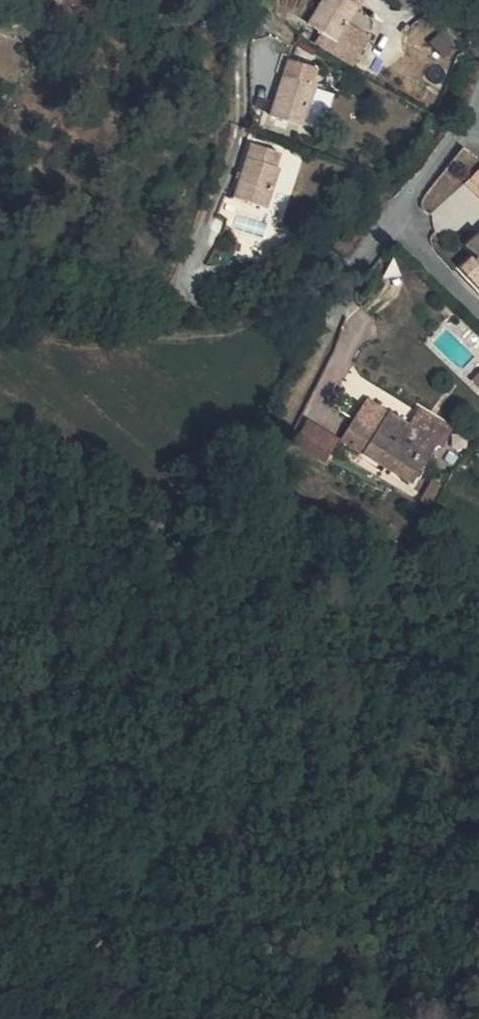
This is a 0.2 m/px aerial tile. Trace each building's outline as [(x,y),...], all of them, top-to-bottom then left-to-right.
[(314,21),(326,29),(342,39),(351,25),(363,7),(361,5),(364,0),(328,0),(314,21)] [(342,39),(326,29),(319,40),(355,64),(372,39),(351,25),(342,39)] [(320,65),(286,54),(279,74),(286,76),(313,85),(320,65)] [(286,76),(274,115),(306,125),(318,86),(313,85),(286,76)] [(248,155),(236,193),(270,203),(282,164),(276,162),(280,148),(254,139),(249,154),(248,155)] [(294,194),(304,154),(286,150),(276,189),(294,194)] [(467,184),(478,194),(478,171),(467,184)] [(465,269),(478,285),(478,257),(465,269)] [(381,430),(395,411),(380,401),(367,421),(381,430)] [(357,414),(343,436),(415,484),(456,423),(427,404),(414,423),(395,411),(381,430),(367,421),(357,414)] [(343,442),(308,419),(294,440),(329,463),(343,442)]
